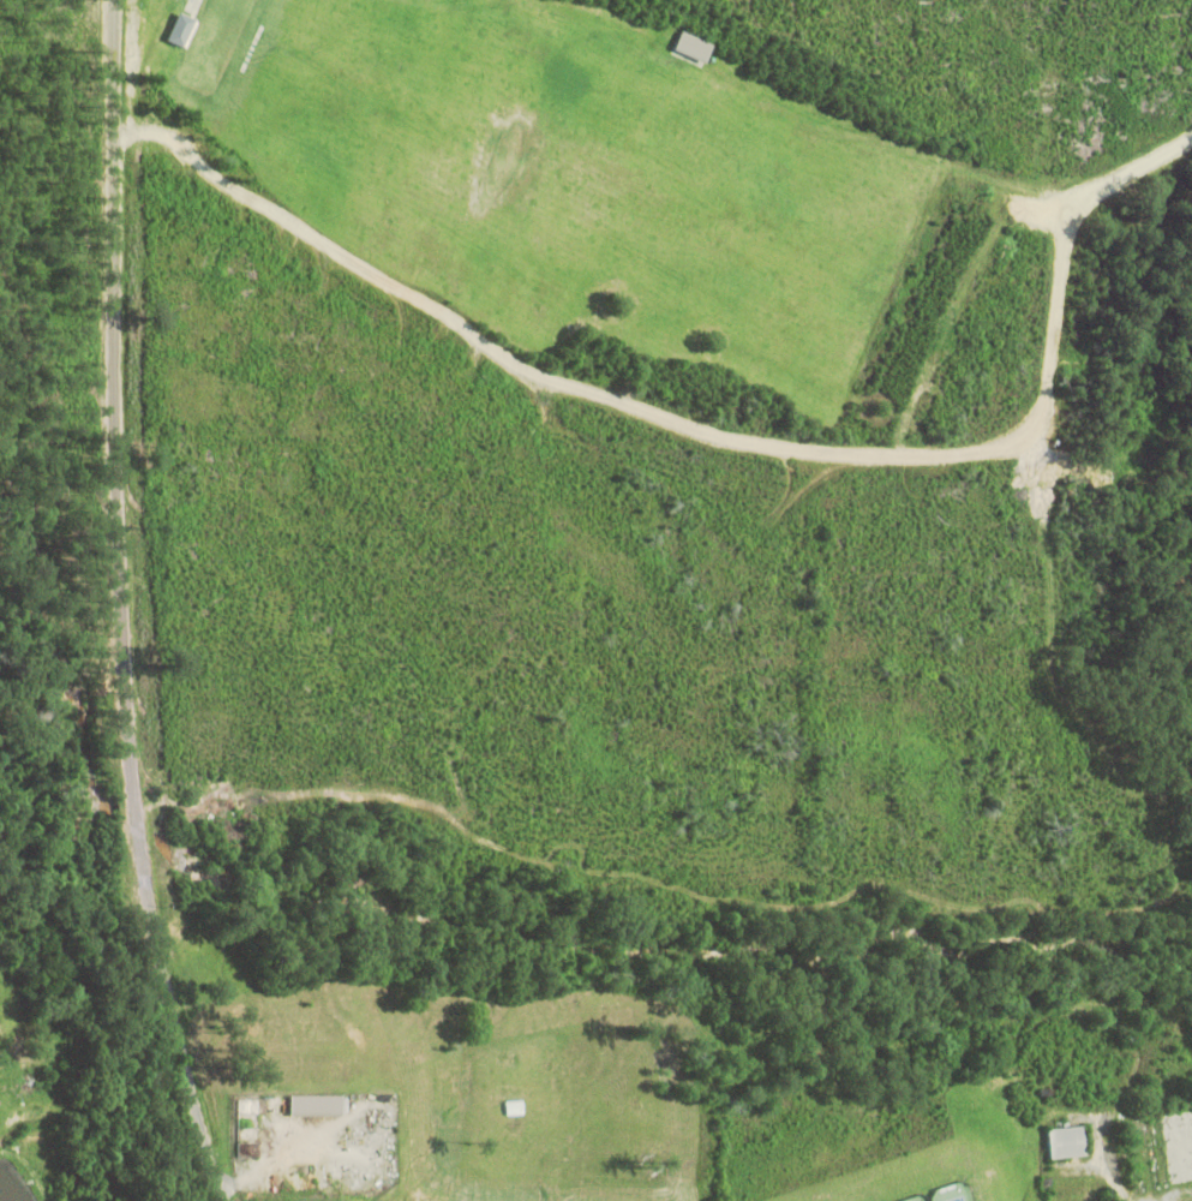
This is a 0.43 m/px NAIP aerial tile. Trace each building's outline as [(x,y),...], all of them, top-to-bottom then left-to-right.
[(199,21),(181,12),(168,39),(186,48),(199,21)] [(674,49),(705,63),(713,44),(682,31),(674,49)] [(345,1113),(344,1094),(292,1095),(293,1115),(345,1113)] [(1043,1128),(1048,1157),(1083,1154),(1079,1124),(1043,1128)]
